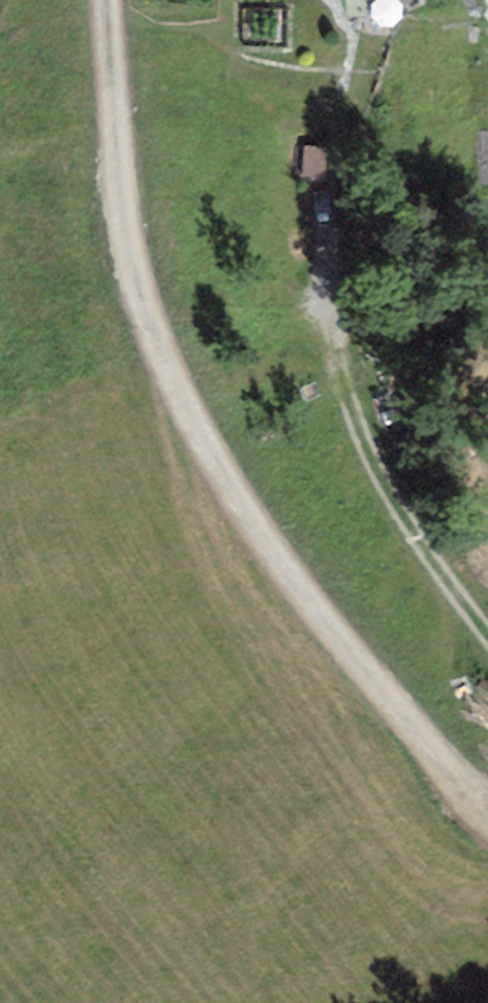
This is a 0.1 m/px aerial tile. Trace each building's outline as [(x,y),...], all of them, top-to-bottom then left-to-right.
[(472,133),(473,183),(487,183),(487,133),(472,133)]
